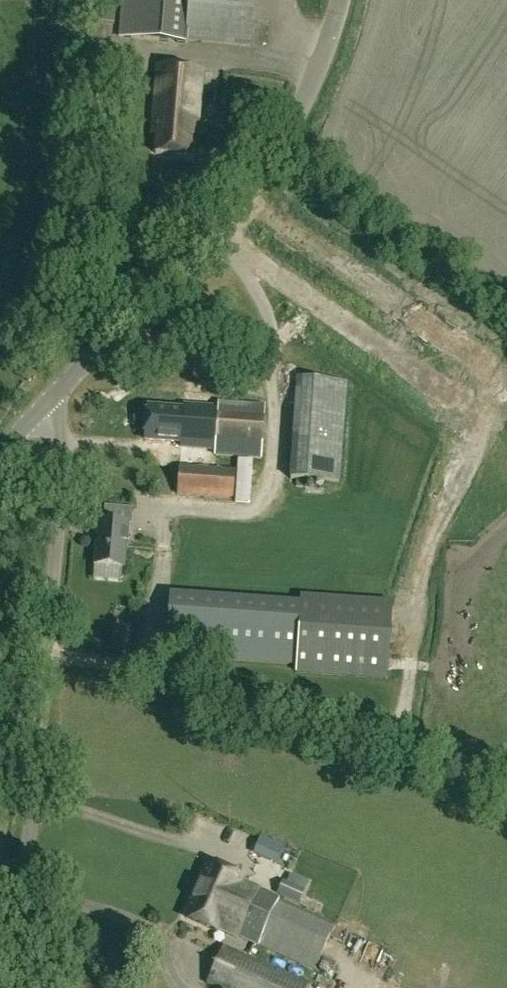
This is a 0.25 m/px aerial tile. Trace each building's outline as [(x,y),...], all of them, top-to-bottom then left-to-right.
[(116,0),(93,0),(91,20),(114,22),(116,0)] [(121,35),(186,40),(248,45),(251,0),(124,0),(121,35)] [(156,151),(189,154),(192,127),(197,127),(202,70),(160,67),(156,120),(164,120),(163,132),(157,131),(156,151)] [(347,483),(349,374),(312,374),(310,483),(347,483)] [(235,469),(214,468),(215,454),(261,457),(265,405),(219,401),(218,408),(203,407),(204,392),(184,390),(183,409),(147,406),(144,438),(181,441),(180,445),(181,445),(179,465),(177,493),(232,497),(235,469)] [(125,568),(130,522),(97,519),(93,566),(125,568)] [(171,592),(166,654),(386,671),(391,609),(171,592)] [(139,627),(142,614),(133,611),(130,625),(139,627)] [(253,855),(276,864),(286,843),(261,833),(253,855)] [(231,932),(252,941),(315,969),(335,924),(240,881),(242,877),(212,864),(188,918),(218,931),(220,927),(231,932)] [(306,890),(284,880),(278,894),(299,904),(306,890)] [(219,987),(306,987),(308,983),(225,945),(208,983),(219,987)]
